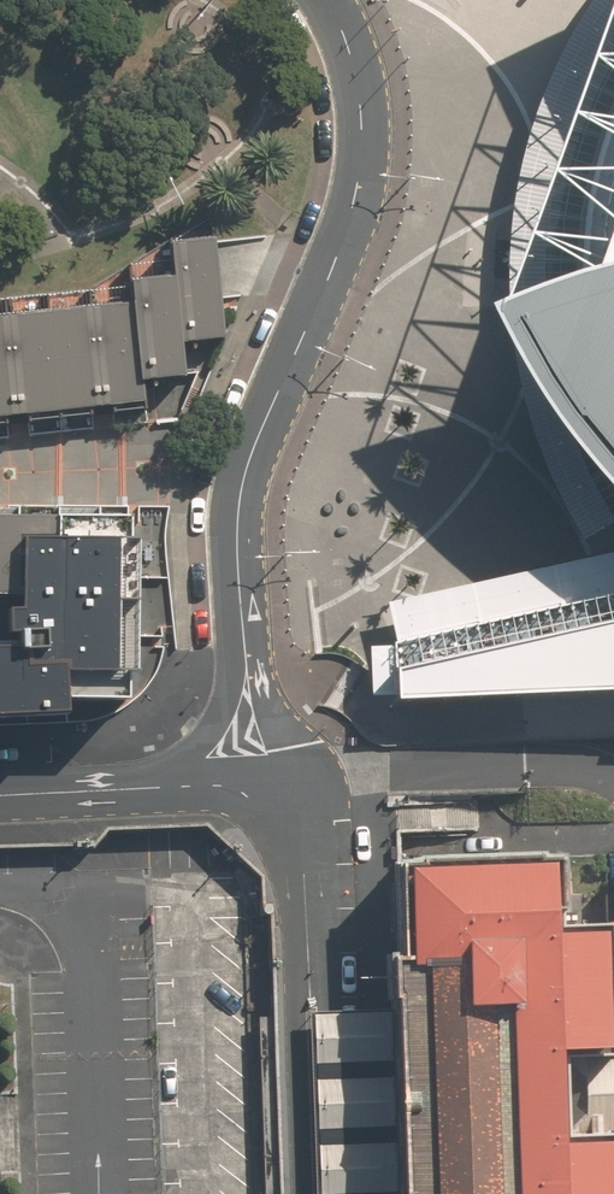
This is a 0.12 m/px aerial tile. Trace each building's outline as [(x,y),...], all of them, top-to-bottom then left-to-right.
[(585,9),(560,52),(533,111),(521,155),(512,204),(509,240),(508,264),(493,306),(476,313),(491,340),(512,380),(537,415),(571,460),(610,504),(613,508),(613,0),(592,0),(585,9)] [(178,421),(197,372),(186,373),(183,345),(223,339),(219,298),(216,268),(214,241),(169,243),(172,277),(132,283),(133,302),(0,316),(0,438),(178,421)] [(573,524),(610,504),(571,460),(537,415),(512,380),(498,386),(573,524)] [(126,521),(0,519),(0,596),(20,596),(20,646),(0,646),(0,714),(67,713),(66,700),(127,699),(127,673),(135,673),(136,575),(136,540),(126,542),(126,521)] [(394,701),(390,674),(613,624),(613,553),(387,602),(394,644),(368,645),(371,703),(394,701)] [(390,674),(394,701),(424,701),(613,692),(613,624),(390,674)] [(551,929),(549,859),(394,865),(398,957),(386,958),(388,1011),(391,1101),(394,1192),(394,1193),(613,1193),(610,1132),(613,1132),(613,1061),(606,1061),(605,1029),(613,1029),(613,927),(551,929)] [(312,1013),(318,1193),(328,1193),(394,1192),(391,1101),(388,1011),(312,1013)]
